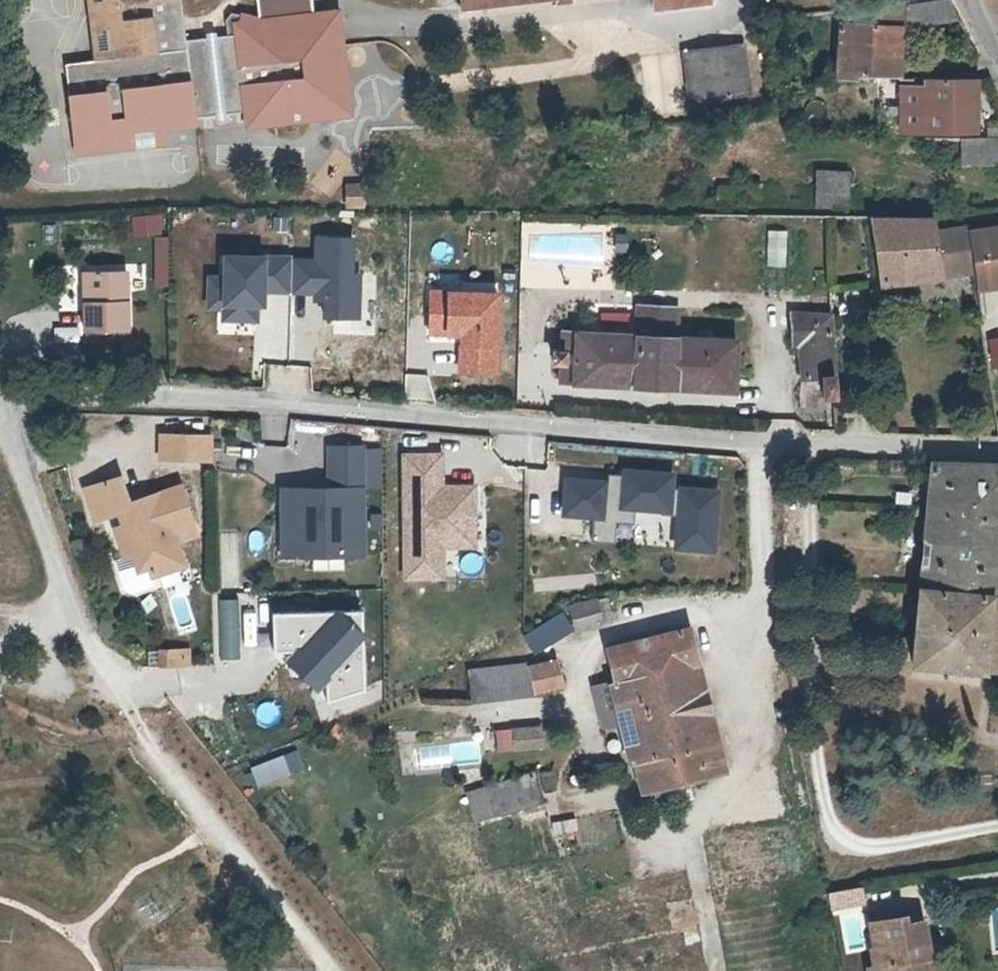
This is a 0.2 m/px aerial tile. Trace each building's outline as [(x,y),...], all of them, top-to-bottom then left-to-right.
[(95,59),(63,64),(76,154),(167,145),(166,132),(246,123),(248,129),(356,117),(340,7),(317,10),(316,0),(258,0),(261,14),(245,10),(242,13),(234,11),(226,17),(228,34),(219,35),(219,31),(208,33),(208,37),(188,40),(186,23),(184,0),(88,0),(95,59)] [(458,9),(545,0),(457,0),(458,9)] [(956,24),(952,0),(921,0),(908,2),(913,31),(956,24)] [(835,11),(835,18),(841,18),(842,81),(863,82),(863,79),(902,80),(902,4),(835,11)] [(741,42),(682,48),(688,96),(747,91),(741,42)] [(900,84),(899,133),(983,133),(983,78),(928,77),(928,84),(900,84)] [(988,124),(988,135),(997,135),(997,124),(988,124)] [(997,150),(997,137),(961,137),(960,164),(997,164),(997,150)] [(813,206),(849,207),(850,169),(814,168),(813,206)] [(361,207),(362,183),(344,183),(344,206),(361,207)] [(163,234),(161,213),(129,215),(131,237),(163,234)] [(885,280),(974,271),(968,227),(968,224),(940,226),(938,216),(878,218),(884,279),(885,280)] [(976,283),(997,282),(997,226),(968,227),(974,271),(976,283)] [(168,286),(169,236),(153,236),(153,286),(168,286)] [(316,261),(293,261),(293,288),(321,288),(321,316),(361,316),(361,272),(354,272),(354,236),(317,236),(316,261)] [(129,267),(87,267),(88,326),(130,326),(129,267)] [(976,283),(976,290),(997,290),(997,282),(976,283)] [(560,362),(560,379),(730,389),(732,337),(676,333),(677,305),(637,303),(635,331),(562,327),(561,346),(553,345),(553,361),(560,362)] [(799,375),(820,375),(833,375),(828,311),(792,310),(792,339),(797,339),(799,375)] [(987,340),(991,371),(997,371),(997,339),(987,340)] [(833,393),(833,375),(820,375),(821,394),(833,393)] [(182,432),(158,432),(158,454),(182,454),(182,432)] [(182,432),(182,454),(208,454),(208,432),(182,432)] [(379,443),(324,444),(324,488),(275,488),(275,556),(363,556),(363,489),(380,488),(379,443)] [(446,454),(401,454),(401,580),(445,580),(445,553),(473,553),(473,488),(446,488),(446,454)] [(910,662),(994,670),(997,635),(997,467),(929,462),(910,662)] [(674,472),(623,467),(619,506),(671,511),(674,472)] [(605,475),(562,472),(559,514),(602,517),(605,475)] [(116,478),(81,491),(92,523),(103,519),(127,511),(126,505),(116,478)] [(719,489),(678,486),(673,550),(714,553),(719,489)] [(175,487),(137,501),(147,532),(137,536),(134,529),(126,526),(108,532),(119,562),(130,557),(136,572),(144,569),(148,580),(181,569),(171,544),(192,536),(175,487)] [(103,519),(108,532),(126,526),(134,529),(137,536),(147,532),(137,501),(126,505),(127,511),(103,519)] [(128,587),(148,580),(144,569),(136,572),(130,557),(119,562),(128,587)] [(591,601),(566,607),(572,630),(597,625),(591,601)] [(612,683),(636,680),(649,744),(652,759),(630,764),(637,792),(640,792),(642,799),(660,795),(659,788),(719,775),(712,743),(692,747),(674,669),(693,665),(685,631),(604,649),(612,683)] [(176,659),(159,660),(159,670),(177,669),(176,659)] [(503,667),(508,699),(533,696),(532,693),(556,688),(550,661),(526,667),(526,664),(503,667)] [(712,743),(693,665),(674,669),(692,747),(712,743)] [(482,668),(488,700),(508,699),(503,667),(482,668)] [(482,668),(464,670),(467,702),(488,700),(482,668)] [(618,724),(624,750),(649,744),(636,680),(612,683),(609,684),(615,709),(607,711),(610,726),(618,724)] [(535,727),(511,728),(512,744),(536,743),(535,727)] [(627,764),(630,764),(652,759),(649,744),(624,750),(627,764)] [(488,779),(494,803),(469,811),(502,921),(546,908),(547,912),(571,905),(558,864),(539,801),(523,806),(522,802),(538,797),(530,769),(488,779)] [(550,774),(539,776),(540,788),(553,786),(550,774)] [(494,803),(488,779),(462,786),(469,811),(494,803)] [(816,878),(805,817),(701,836),(712,896),(816,878)] [(509,939),(516,970),(703,970),(688,899),(509,939)] [(919,969),(915,965),(914,959),(930,956),(924,920),(906,922),(905,915),(869,922),(874,945),(869,946),(872,966),(867,967),(868,970),(919,970),(919,969)]
